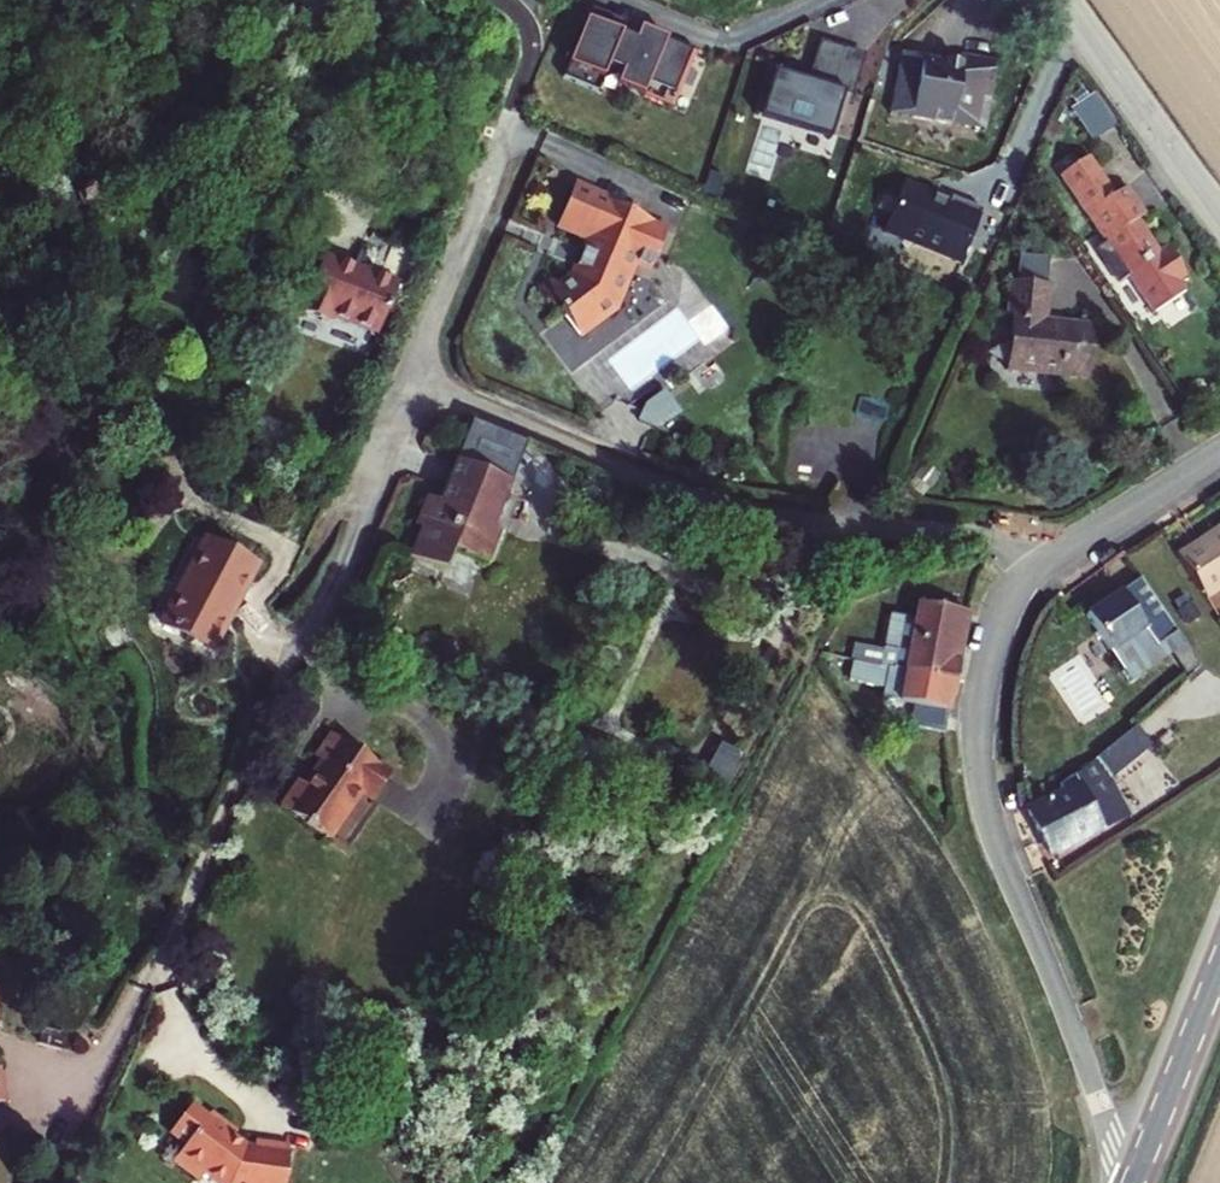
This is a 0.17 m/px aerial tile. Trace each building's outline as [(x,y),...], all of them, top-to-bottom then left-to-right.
[(630,13),(598,0),(595,0),(560,82),(595,97),(612,56),(626,62),(619,78),(672,101),(697,42),(643,19),(639,30),(625,24),(630,13)] [(762,111),(832,134),(847,88),(854,91),(866,51),(823,37),(810,77),(777,66),(762,111)] [(993,96),(1001,52),(966,46),(964,55),(905,45),(896,96),(914,99),(913,113),(956,120),(956,113),(980,116),(983,94),(993,96)] [(1095,138),(1119,125),(1100,93),(1077,107),(1095,138)] [(956,120),(989,126),(993,96),(983,94),(980,116),(956,113),(956,120)] [(914,99),(896,96),(894,109),(913,113),(914,99)] [(1105,191),(1082,160),(1052,181),(1097,243),(1091,248),(1102,264),(1109,259),(1148,312),(1182,287),(1176,279),(1180,275),(1158,245),(1152,248),(1132,219),(1123,225),(1117,216),(1130,206),(1114,184),(1105,191)] [(562,305),(584,331),(608,311),(605,307),(619,295),(637,254),(653,261),(670,223),(653,215),(654,213),(639,206),(640,203),(577,176),(559,218),(581,227),(580,229),(590,233),(574,270),(553,288),(565,302),(562,305)] [(906,177),(885,225),(961,258),(985,205),(955,191),(952,197),(906,177)] [(1123,225),(1132,219),(1137,216),(1130,206),(1117,216),(1123,225)] [(375,329),(395,280),(322,249),(299,304),(328,316),(331,310),(375,329)] [(1012,276),(1044,280),(1048,254),(1016,250),(1012,276)] [(1079,374),(1086,324),(1039,318),(1044,280),(1012,276),(1007,275),(1002,312),(1007,313),(1000,363),(1079,374)] [(645,405),(638,421),(657,429),(679,413),(663,391),(645,405)] [(415,511),(403,541),(440,556),(447,539),(479,552),(494,516),(487,514),(506,468),(450,445),(434,486),(422,481),(410,509),(415,511)] [(1156,565),(1189,604),(1219,577),(1219,509),(1156,565)] [(258,555),(207,528),(162,614),(213,641),(258,555)] [(1131,640),(1172,692),(1195,674),(1122,589),(1077,626),(1105,661),(1131,640)] [(951,675),(968,606),(917,594),(909,628),(894,625),(888,650),(870,646),(868,656),(884,661),(951,675)] [(884,661),(868,656),(852,652),(846,673),(879,680),(877,691),(909,698),(905,720),(939,726),(951,675),(884,661)] [(1138,720),(1115,737),(1124,748),(1146,732),(1138,720)] [(297,777),(279,804),(328,836),(359,790),(371,797),(389,771),(329,731),(313,753),(320,759),(305,782),(297,777)] [(1046,861),(1125,810),(1098,768),(1124,748),(1115,737),(1048,791),(1052,796),(1019,818),(1046,861)] [(359,790),(328,836),(345,848),(377,801),(371,797),(359,790)] [(290,1143),(256,1140),(255,1146),(248,1145),(234,1136),(238,1131),(211,1113),(208,1117),(191,1106),(172,1134),(188,1145),(176,1163),(202,1180),(207,1174),(220,1182),(287,1182),(290,1143)]
